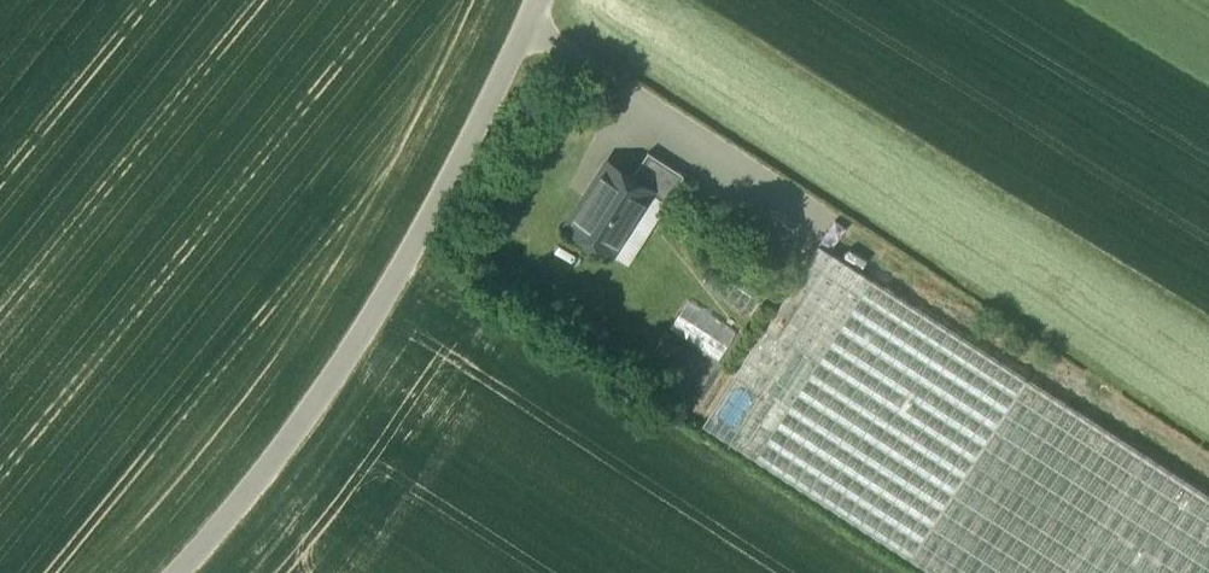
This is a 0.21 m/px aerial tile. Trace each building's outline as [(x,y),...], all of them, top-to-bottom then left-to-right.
[(684,176),(648,152),(631,178),(652,192),(651,194),(666,204),(684,176)] [(607,163),(566,226),(612,255),(651,194),(652,192),(631,178),(607,163)] [(702,426),(930,572),(1208,572),(1208,499),(818,246),(702,426)]
